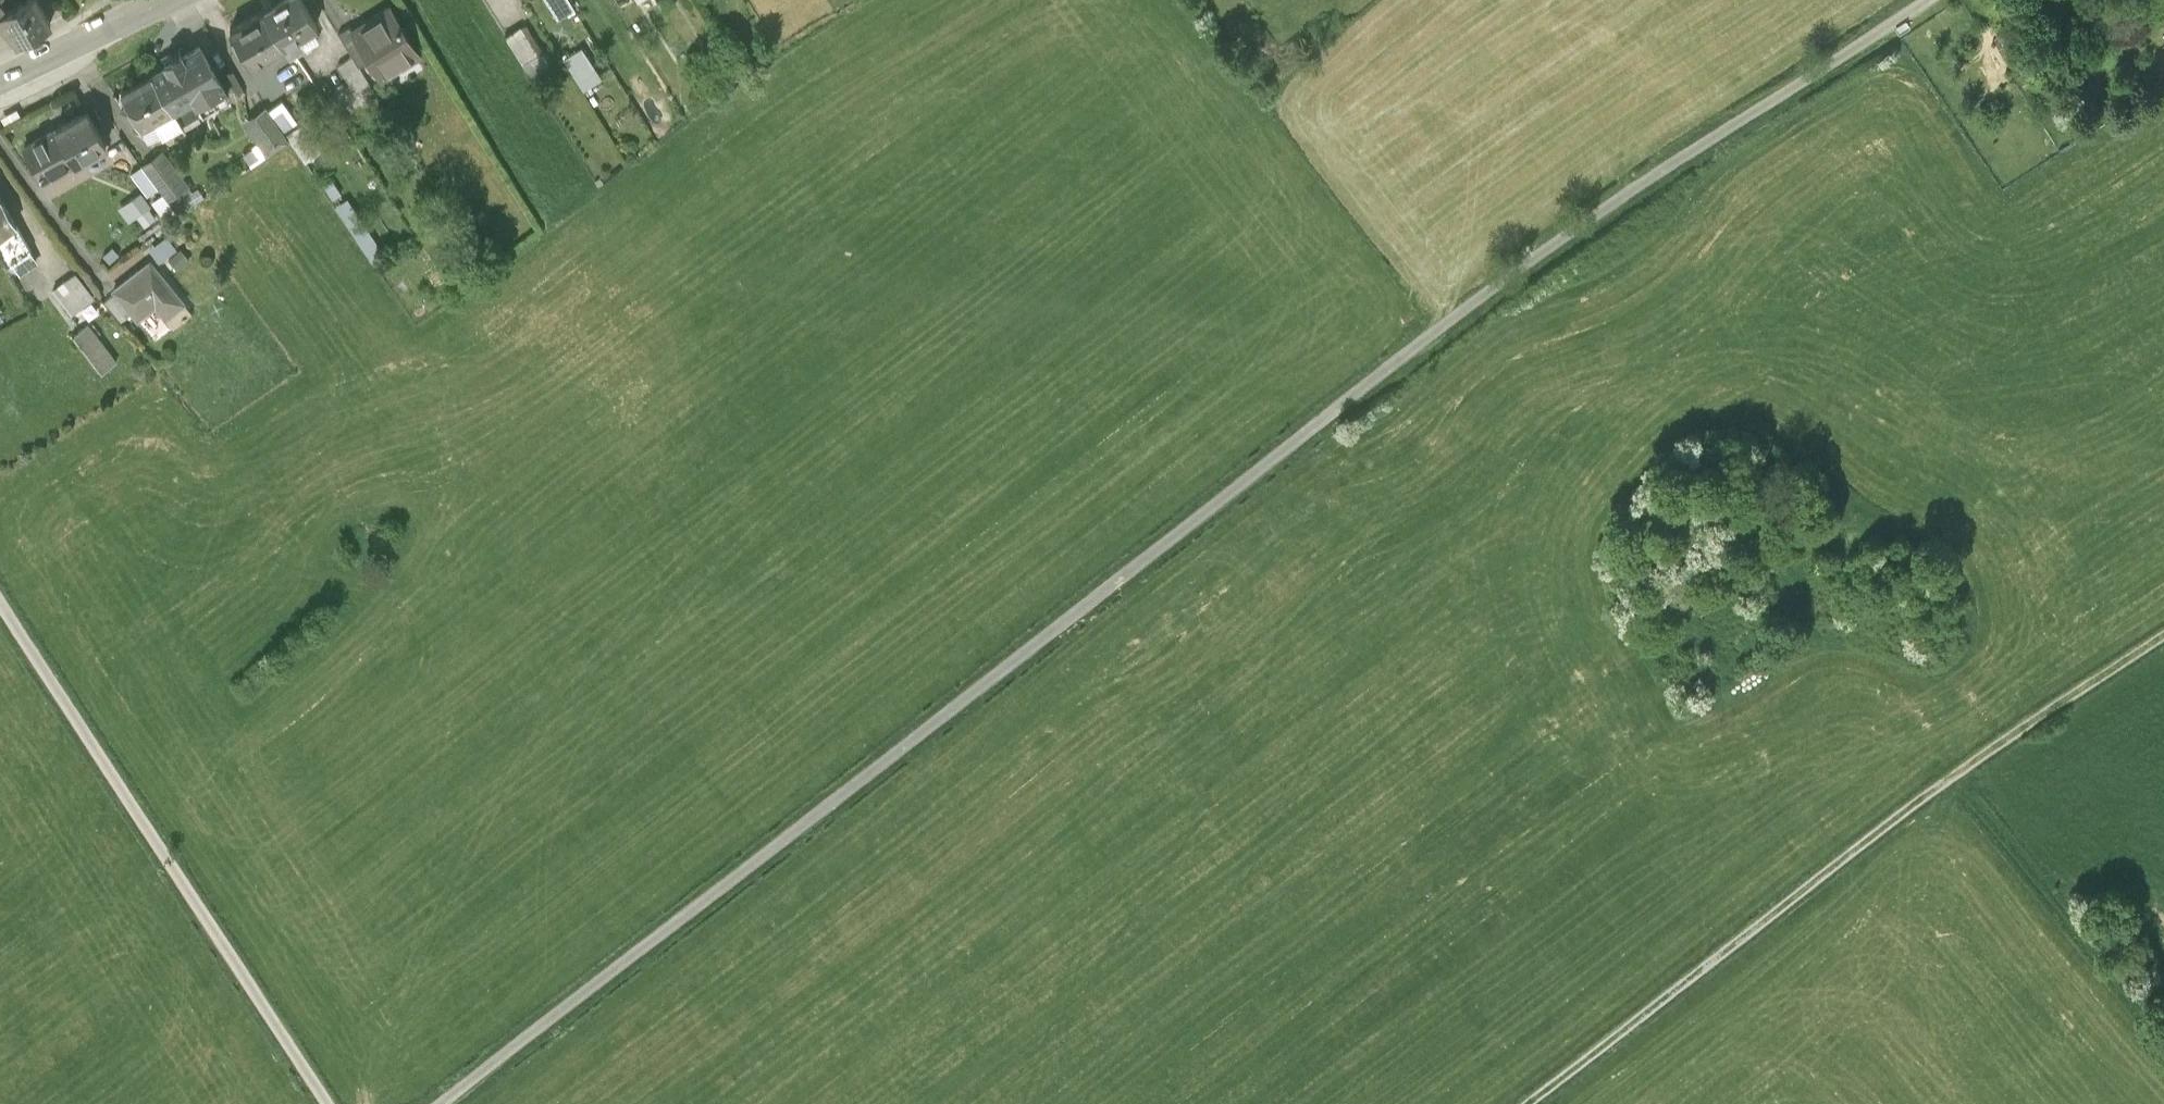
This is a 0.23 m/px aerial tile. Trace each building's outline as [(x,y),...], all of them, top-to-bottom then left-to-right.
[(16,42),(51,23),(39,0),(24,0),(7,9),(0,0),(0,22),(16,42)] [(263,11),(283,46),(289,58),(304,50),(297,38),(317,26),(303,0),(283,0),(263,11)] [(558,15),(577,6),(574,0),(551,0),(558,15)] [(418,56),(388,8),(351,31),(377,73),(393,64),(397,69),(418,56)] [(283,46),(263,11),(231,29),(236,37),(231,40),(246,67),(283,46)] [(533,72),(555,59),(530,19),(509,33),(533,72)] [(585,86),(605,75),(587,42),(567,53),(585,86)] [(168,65),(152,74),(172,109),(195,96),(203,110),(228,95),(200,47),(184,56),(181,50),(165,59),(168,65)] [(363,91),(373,81),(350,57),(340,67),(363,91)] [(141,127),(172,109),(152,74),(121,92),(129,106),(122,109),(130,124),(136,119),(141,127)] [(278,97),(244,120),(267,153),(300,130),(278,97)] [(106,145),(87,111),(56,129),(57,131),(25,148),(43,179),(52,174),(53,175),(106,145)] [(169,160),(159,155),(143,167),(179,215),(193,205),(182,189),(187,185),(169,160)] [(141,190),(122,204),(131,217),(151,203),(141,190)] [(16,224),(0,196),(0,237),(16,224)] [(169,236),(155,248),(164,258),(177,246),(169,236)] [(183,304),(149,262),(112,291),(137,321),(154,307),(163,319),(183,304)] [(75,313),(99,294),(79,269),(55,287),(75,313)] [(78,331),(103,372),(120,362),(95,321),(78,331)]
